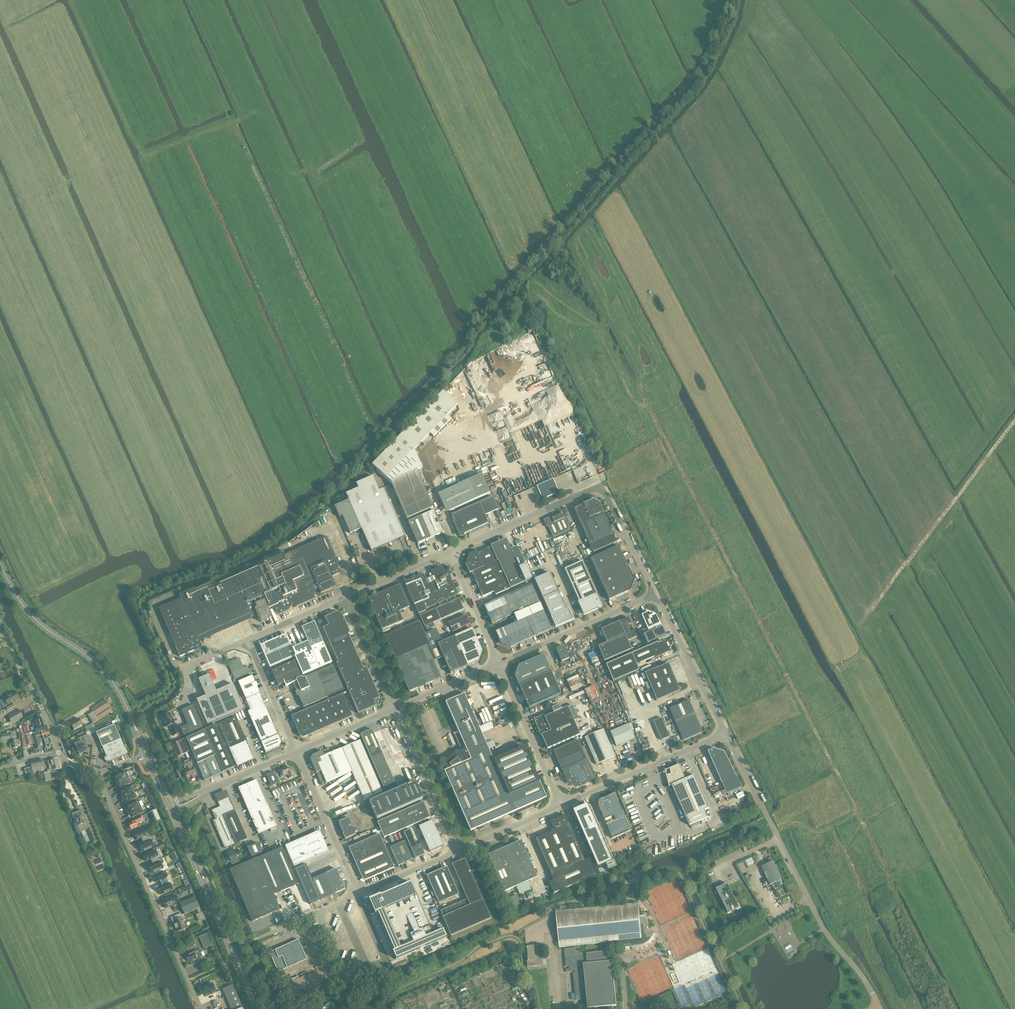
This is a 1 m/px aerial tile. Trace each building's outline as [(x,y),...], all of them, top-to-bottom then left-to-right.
[(442,392),(373,465),(388,478),(413,451),(429,435),(433,438),(450,420),(446,417),(457,406),(442,392)] [(433,508),(417,471),(391,482),(407,519),(433,508)] [(489,494),(481,475),(441,493),(449,512),(489,494)] [(346,494),(348,500),(334,506),(339,518),(342,516),(350,534),(361,529),(371,552),(405,537),(383,489),(379,491),(373,476),(356,484),(358,488),(346,494)] [(451,516),(452,517),(460,537),(488,524),(486,520),(488,519),(487,516),(498,511),(492,497),(451,516)] [(616,543),(613,535),(600,505),(598,505),(596,504),(597,504),(597,503),(592,502),(593,502),(592,503),(590,502),(590,501),(573,508),(590,546),(593,553),(616,543)] [(421,517),(429,535),(431,539),(444,533),(434,511),(421,517)] [(562,513),(554,517),(551,518),(553,523),(547,525),(553,537),(570,530),(562,513)] [(429,535),(421,517),(408,523),(418,545),(431,539),(429,535)] [(296,607),(318,598),(315,591),(318,590),(320,594),(336,587),(331,577),(340,574),(338,569),(339,567),(326,537),(283,556),(282,554),(283,554),(282,551),(277,553),(279,556),(263,563),(264,564),(262,565),(262,564),(260,565),(260,566),(220,583),(215,585),(213,581),(195,589),(194,588),(179,595),(181,599),(158,609),(180,657),(185,655),(187,656),(188,654),(202,648),(201,645),(202,645),(203,638),(207,639),(208,636),(210,637),(235,626),(251,619),(251,617),(257,615),(260,622),(262,623),(272,618),(269,610),(273,608),(275,613),(279,615),(288,611),(293,605),(296,607)] [(510,589),(531,580),(517,547),(510,550),(506,539),(490,546),(491,548),(491,549),(497,561),(498,564),(501,573),(503,576),(505,576),(510,589)] [(618,546),(590,559),(609,601),(617,597),(627,593),(628,592),(630,591),(634,581),(629,570),(624,560),(619,548),(618,546)] [(491,549),(491,548),(477,553),(476,551),(469,554),(465,564),(470,573),(471,573),(471,572),(497,561),(491,549)] [(498,564),(497,561),(471,572),(471,573),(472,572),(483,597),(494,592),(495,596),(509,589),(510,589),(505,576),(503,576),(501,573),(498,564)] [(564,570),(578,602),(577,603),(583,616),(598,610),(598,611),(603,609),(601,604),(600,604),(582,562),(564,570)] [(457,596),(447,572),(437,569),(431,571),(435,581),(427,585),(423,575),(404,583),(415,608),(416,608),(418,615),(426,611),(425,610),(457,596)] [(539,578),(534,580),(554,626),(555,628),(573,620),(568,609),(566,610),(565,609),(549,573),(545,575),(539,578)] [(410,607),(400,585),(369,599),(383,630),(403,621),(400,614),(404,612),(403,610),(410,607)] [(510,648),(551,630),(531,585),(483,606),(491,624),(513,615),(517,623),(495,632),(500,644),(510,648)] [(435,609),(420,616),(426,631),(435,627),(433,624),(440,620),(463,610),(459,599),(435,609)] [(645,614),(641,615),(647,629),(641,631),(647,644),(660,638),(663,637),(666,636),(664,631),(662,627),(657,619),(655,615),(645,611),(647,612),(646,613),(645,614)] [(363,669),(348,635),(350,634),(341,614),(340,614),(337,613),(325,618),(328,626),(322,629),(337,663),(336,664),(358,714),(363,712),(362,711),(378,704),(379,699),(380,699),(367,670),(366,668),(363,669)] [(452,632),(470,625),(466,616),(448,624),(452,632)] [(627,641),(637,637),(628,618),(619,622),(610,626),(622,654),(631,650),(627,641)] [(314,622),(301,628),(308,643),(292,650),(286,635),(260,646),(266,659),(270,668),(294,657),(302,675),(332,663),(314,622)] [(389,644),(420,630),(416,623),(385,636),(389,644)] [(622,654),(610,626),(601,630),(606,643),(598,647),(604,662),(622,654)] [(482,652),(472,629),(463,633),(465,637),(470,649),(476,663),(478,662),(482,652)] [(433,661),(428,648),(426,645),(420,630),(389,644),(395,659),(410,692),(416,689),(418,688),(432,682),(441,678),(433,661)] [(470,649),(465,637),(463,633),(454,637),(456,641),(457,644),(462,655),(465,660),(467,666),(476,663),(470,649)] [(462,655),(457,644),(456,641),(454,637),(446,640),(448,645),(449,648),(450,650),(454,659),(459,670),(467,666),(465,660),(462,655)] [(449,648),(448,645),(446,640),(437,644),(441,654),(450,650),(449,648)] [(658,644),(657,643),(606,665),(613,682),(638,670),(636,665),(654,657),(655,658),(669,652),(665,642),(665,643),(664,641),(658,644)] [(570,664),(563,647),(555,650),(561,662),(559,663),(561,668),(570,664)] [(454,659),(450,650),(441,654),(443,657),(450,674),(459,670),(454,659)] [(515,674),(514,676),(519,687),(528,709),(556,697),(560,695),(551,673),(543,655),(523,664),(520,665),(519,666),(518,666),(515,674)] [(235,680),(250,673),(247,667),(243,668),(239,659),(228,664),(235,680)] [(301,676),(294,662),(271,672),(278,686),(284,683),(285,686),(285,687),(293,683),(292,683),(302,679),(301,676)] [(678,687),(668,664),(644,674),(656,702),(672,695),(673,696),(685,691),(685,690),(686,690),(686,689),(687,688),(687,687),(686,687),(686,686),(685,685),(684,685),(683,685),(678,687)] [(344,690),(333,665),(317,673),(302,679),(292,683),(293,683),(296,691),(303,708),(328,697),(341,691),(344,690)] [(196,700),(197,700),(208,726),(217,722),(220,720),(228,717),(244,710),(233,684),(226,688),(217,691),(216,692),(209,675),(207,676),(198,680),(205,696),(204,697),(197,700),(196,700)] [(238,682),(244,696),(258,690),(252,676),(238,682)] [(278,735),(258,690),(244,696),(250,711),(247,712),(261,743),(278,735)] [(16,701),(20,699),(16,691),(12,694),(11,692),(7,694),(8,696),(4,698),(8,706),(6,707),(8,710),(14,707),(11,701),(14,699),(16,701)] [(544,794),(531,764),(500,777),(493,761),(464,694),(463,695),(455,698),(506,815),(510,813),(512,816),(516,814),(540,804),(542,799),(546,798),(544,794)] [(342,695),(325,702),(291,717),(296,728),(299,734),(300,734),(301,736),(303,737),(305,736),(305,737),(307,736),(352,717),(342,695)] [(439,760),(439,761),(440,762),(446,770),(444,771),(470,831),(478,827),(480,830),(484,828),(483,825),(506,815),(455,698),(445,702),(459,733),(454,735),(459,746),(461,750),(457,752),(456,752),(450,757),(449,758),(447,760),(446,759),(445,760),(444,759),(444,758),(443,758),(442,758),(441,758),(440,759),(439,760)] [(92,723),(112,711),(105,700),(91,708),(93,712),(87,715),(92,723)] [(689,701),(670,709),(684,741),(703,733),(689,701)] [(182,711),(188,725),(181,728),(184,736),(203,727),(193,705),(182,711)] [(544,715),(534,720),(534,721),(537,728),(539,732),(541,735),(542,737),(545,744),(545,745),(547,749),(564,742),(580,735),(574,722),(574,721),(578,719),(572,705),(567,707),(562,709),(561,705),(551,709),(553,713),(544,717),(544,715)] [(12,713),(8,716),(12,725),(19,721),(24,718),(19,709),(15,712),(12,713)] [(165,724),(166,727),(169,726),(173,736),(180,733),(177,724),(175,725),(170,713),(162,717),(165,724)] [(237,767),(254,759),(235,717),(218,724),(237,767)] [(37,725),(33,726),(34,730),(35,730),(36,730),(45,727),(47,727),(44,718),(43,719),(36,721),(37,725)] [(661,741),(669,737),(661,718),(653,722),(661,741)] [(74,730),(83,725),(79,719),(70,724),(74,730)] [(107,762),(111,760),(127,753),(115,724),(96,733),(106,757),(105,757),(105,758),(105,759),(104,759),(104,760),(105,760),(105,761),(106,762),(107,762)] [(634,738),(628,724),(610,732),(616,746),(634,738)] [(191,751),(205,781),(212,778),(223,773),(234,768),(216,725),(172,745),(178,757),(191,751)] [(384,788),(395,783),(372,730),(360,735),(384,788)] [(596,765),(615,757),(603,730),(585,738),(596,765)] [(9,733),(4,734),(0,735),(0,734),(0,741),(1,741),(4,741),(12,740),(12,741),(12,744),(10,744),(10,745),(10,748),(11,749),(13,748),(13,749),(18,748),(18,746),(20,746),(20,744),(19,740),(17,741),(17,739),(16,740),(15,736),(13,736),(12,733),(9,733)] [(37,733),(33,734),(36,743),(35,744),(37,750),(44,748),(43,747),(41,738),(42,738),(40,733),(37,733)] [(25,737),(21,738),(23,746),(27,746),(35,744),(36,743),(33,734),(29,736),(25,737)] [(89,743),(90,745),(86,735),(78,739),(78,740),(77,740),(77,741),(77,742),(78,742),(78,743),(75,744),(76,747),(75,747),(75,748),(75,749),(74,749),(74,750),(74,751),(75,751),(76,752),(77,752),(78,752),(79,755),(86,752),(83,746),(89,743)] [(278,735),(261,743),(265,753),(279,747),(281,743),(278,735)] [(42,738),(41,738),(43,747),(44,748),(45,752),(47,751),(46,748),(53,747),(52,746),(49,736),(42,738)] [(382,793),(360,741),(330,753),(328,749),(314,755),(311,761),(321,783),(325,781),(326,783),(352,772),(364,801),(382,793)] [(577,788),(595,780),(578,741),(553,752),(567,784),(577,788)] [(714,749),(708,752),(722,784),(737,778),(725,753),(714,749)] [(26,773),(27,776),(34,774),(44,772),(40,758),(30,761),(32,767),(25,769),(26,773)] [(59,767),(58,759),(48,761),(49,767),(50,771),(51,773),(56,772),(56,770),(60,769),(59,767)] [(197,775),(193,767),(193,768),(192,765),(190,760),(182,763),(184,768),(185,768),(186,771),(184,771),(184,772),(184,773),(183,774),(185,778),(186,778),(187,778),(189,783),(190,783),(191,782),(192,781),(191,780),(194,778),(194,777),(197,775)] [(685,780),(679,765),(665,771),(665,770),(665,771),(662,773),(665,777),(666,776),(669,788),(669,787),(672,786),(689,826),(708,818),(705,811),(709,809),(694,776),(685,780)] [(289,779),(296,776),(293,770),(291,771),(290,769),(287,770),(286,767),(280,770),(283,776),(287,774),(289,779)] [(126,772),(115,777),(116,780),(115,780),(116,783),(128,778),(132,776),(130,771),(126,772)] [(274,773),(267,776),(271,786),(279,783),(276,777),(277,776),(275,772),(274,773)] [(128,778),(116,783),(117,786),(118,785),(120,788),(131,783),(128,778)] [(238,788),(248,811),(258,834),(277,826),(257,780),(238,788)] [(422,799),(415,782),(369,802),(376,819),(422,799)] [(122,798),(135,793),(132,787),(121,792),(122,795),(121,795),(122,798)] [(215,796),(218,803),(229,798),(226,791),(215,796)] [(135,793),(122,798),(124,801),(125,800),(126,803),(137,798),(135,793)] [(611,839),(631,831),(630,830),(622,812),(618,803),(614,794),(607,797),(606,797),(600,800),(601,802),(600,802),(600,803),(599,804),(599,805),(597,806),(599,811),(603,820),(605,825),(609,834),(611,839)] [(247,839),(229,798),(218,803),(220,807),(212,811),(216,820),(213,821),(225,849),(230,846),(231,846),(247,839)] [(129,812),(141,807),(139,802),(128,806),(129,809),(128,810),(129,812)] [(414,815),(426,810),(423,802),(377,822),(384,838),(417,823),(414,815)] [(572,810),(577,821),(589,849),(597,868),(605,864),(607,868),(608,870),(616,866),(590,805),(588,806),(587,804),(580,807),(572,810)] [(141,807),(129,812),(130,815),(131,815),(132,817),(143,813),(141,807)] [(156,810),(149,813),(154,823),(160,820),(156,810)] [(426,810),(414,815),(417,823),(430,818),(426,810)] [(83,818),(80,811),(72,814),(76,823),(78,823),(79,826),(80,825),(83,831),(89,828),(84,818),(83,818)] [(584,861),(564,815),(559,817),(560,819),(558,820),(557,821),(556,820),(551,822),(554,830),(535,839),(553,881),(549,883),(554,893),(596,875),(589,859),(584,861)] [(138,827),(136,824),(143,822),(140,816),(134,819),(131,821),(132,823),(129,824),(130,827),(129,827),(130,829),(131,829),(131,830),(138,827)] [(355,827),(353,828),(348,818),(339,822),(343,833),(343,834),(343,835),(345,839),(356,835),(355,833),(357,832),(355,827)] [(432,821),(418,827),(429,852),(443,846),(432,821)] [(148,833),(146,829),(133,834),(135,838),(136,838),(137,840),(141,838),(142,841),(152,837),(150,832),(148,833)] [(405,831),(415,858),(424,854),(420,844),(417,845),(411,829),(405,831)] [(294,867),(329,852),(319,831),(285,846),(294,867)] [(365,880),(394,868),(379,834),(349,848),(362,878),(365,880)] [(142,841),(144,844),(139,846),(140,849),(141,852),(154,847),(152,842),(154,841),(152,837),(142,841)] [(398,866),(412,860),(404,841),(390,847),(398,866)] [(537,877),(521,841),(488,855),(504,892),(516,886),(519,895),(531,890),(527,882),(537,877)] [(251,857),(262,852),(258,843),(247,848),(251,857)] [(280,910),(274,895),(298,884),(282,847),(258,858),(230,870),(252,922),(280,910)] [(237,857),(239,856),(238,854),(236,855),(234,849),(226,853),(227,855),(226,858),(227,862),(230,863),(231,862),(232,865),(239,862),(237,857)] [(162,858),(160,854),(157,855),(155,850),(143,856),(144,859),(145,859),(146,861),(151,859),(152,862),(153,862),(162,858)] [(163,868),(161,864),(164,862),(162,858),(153,862),(152,862),(153,866),(149,868),(150,870),(149,870),(151,874),(163,868)] [(450,908),(440,912),(443,917),(442,917),(444,920),(451,936),(490,919),(473,878),(465,859),(452,865),(455,871),(460,883),(459,883),(467,900),(469,905),(452,913),(450,908)] [(295,869),(310,905),(335,894),(337,893),(345,889),(342,882),(338,872),(336,869),(327,873),(326,873),(312,879),(306,864),(295,869)] [(438,903),(458,894),(447,867),(426,876),(438,903)] [(153,878),(153,879),(154,881),(155,881),(156,883),(160,881),(161,884),(171,880),(169,875),(167,877),(165,872),(153,877),(153,878)] [(163,887),(158,889),(159,891),(158,892),(159,894),(160,894),(161,895),(173,890),(171,885),(173,884),(171,880),(161,884),(163,887)] [(411,882),(370,900),(375,913),(377,913),(393,951),(392,951),(396,960),(447,938),(443,929),(433,934),(411,882)] [(728,884),(716,889),(728,914),(740,909),(728,884)] [(186,886),(181,888),(183,893),(191,890),(189,885),(186,886)] [(173,896),(162,901),(165,908),(176,904),(179,902),(176,895),(173,896)] [(195,896),(180,903),(185,914),(196,909),(199,915),(198,915),(200,921),(204,919),(202,913),(199,908),(200,908),(195,896)] [(509,899),(514,910),(521,907),(517,896),(509,899)] [(643,945),(644,944),(646,943),(647,943),(648,942),(649,940),(650,940),(650,939),(654,933),(647,931),(646,918),(639,918),(638,903),(587,908),(555,912),(559,947),(591,944),(613,942),(613,946),(623,945),(623,947),(639,946),(640,946),(641,945),(643,945)] [(178,932),(186,928),(185,925),(183,921),(182,919),(183,918),(181,913),(177,915),(178,919),(173,921),(174,925),(175,929),(176,928),(178,932)] [(211,942),(207,933),(199,937),(203,946),(211,942)] [(284,970),(307,960),(298,940),(270,952),(272,959),(278,972),(279,972),(284,970)] [(539,957),(541,957),(540,949),(540,946),(539,946),(533,947),(533,946),(526,947),(526,946),(527,961),(526,961),(527,967),(540,966),(539,957)] [(612,967),(612,964),(612,962),(607,962),(606,953),(606,950),(586,952),(579,953),(579,951),(575,951),(575,948),(564,949),(566,966),(569,966),(569,972),(572,972),(575,1000),(583,1000),(584,1007),(587,1006),(588,1008),(592,1008),(612,1008),(612,1006),(616,1006),(616,1003),(616,1001),(615,996),(619,996),(618,981),(614,981),(612,967)] [(191,954),(187,956),(189,962),(190,961),(192,965),(191,966),(194,972),(206,967),(203,961),(202,961),(200,957),(202,956),(201,953),(199,954),(197,950),(190,953),(191,954)] [(212,984),(207,987),(205,983),(199,985),(203,995),(211,992),(211,994),(216,992),(212,984)] [(232,984),(230,985),(222,989),(231,1008),(243,1008),(232,984)] [(333,992),(332,990),(317,996),(318,999),(333,992)]
